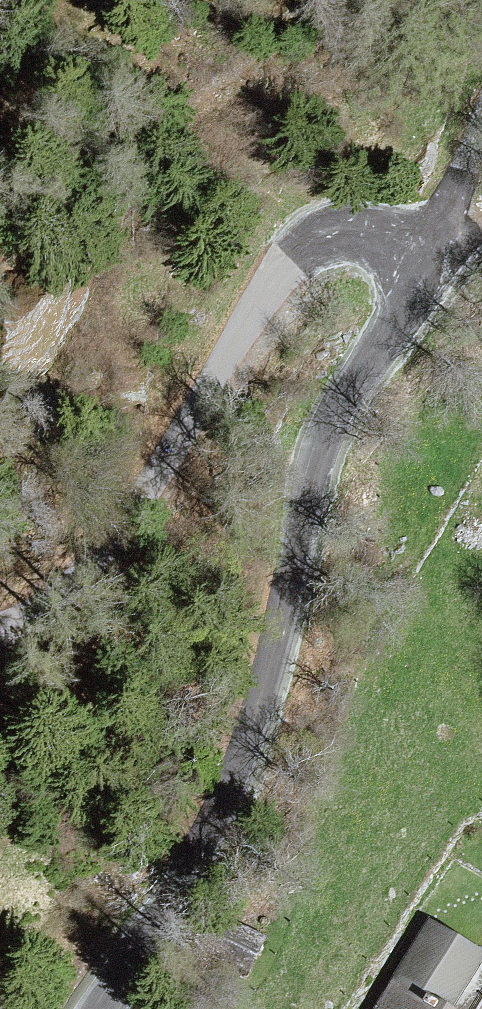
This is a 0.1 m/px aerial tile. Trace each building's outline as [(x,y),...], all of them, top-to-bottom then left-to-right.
[(429,920),(379,1008),(469,1008),(481,986),(481,949),(429,920)]
